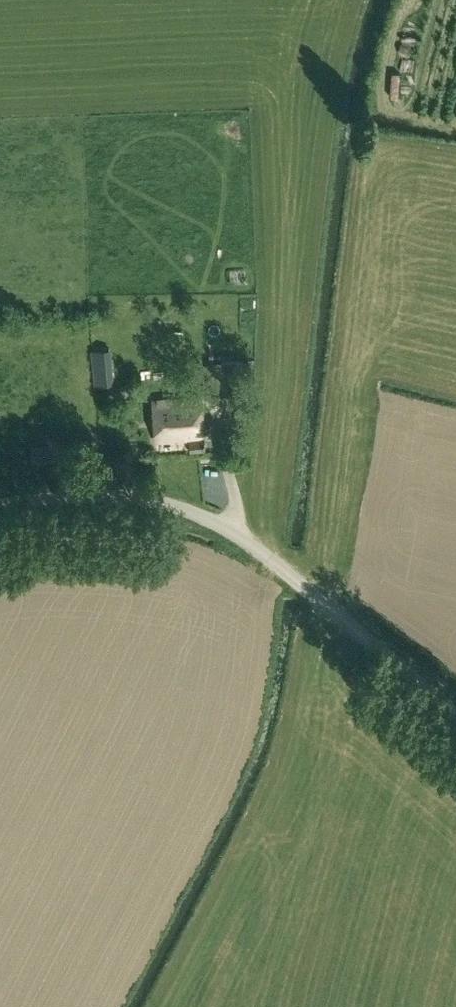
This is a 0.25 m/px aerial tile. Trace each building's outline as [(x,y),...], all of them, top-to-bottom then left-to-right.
[(204,438),(200,397),(154,400),(157,442),(204,438)] [(204,440),(189,442),(190,453),(206,452),(204,440)] [(33,462),(53,460),(51,445),(31,447),(33,462)]
